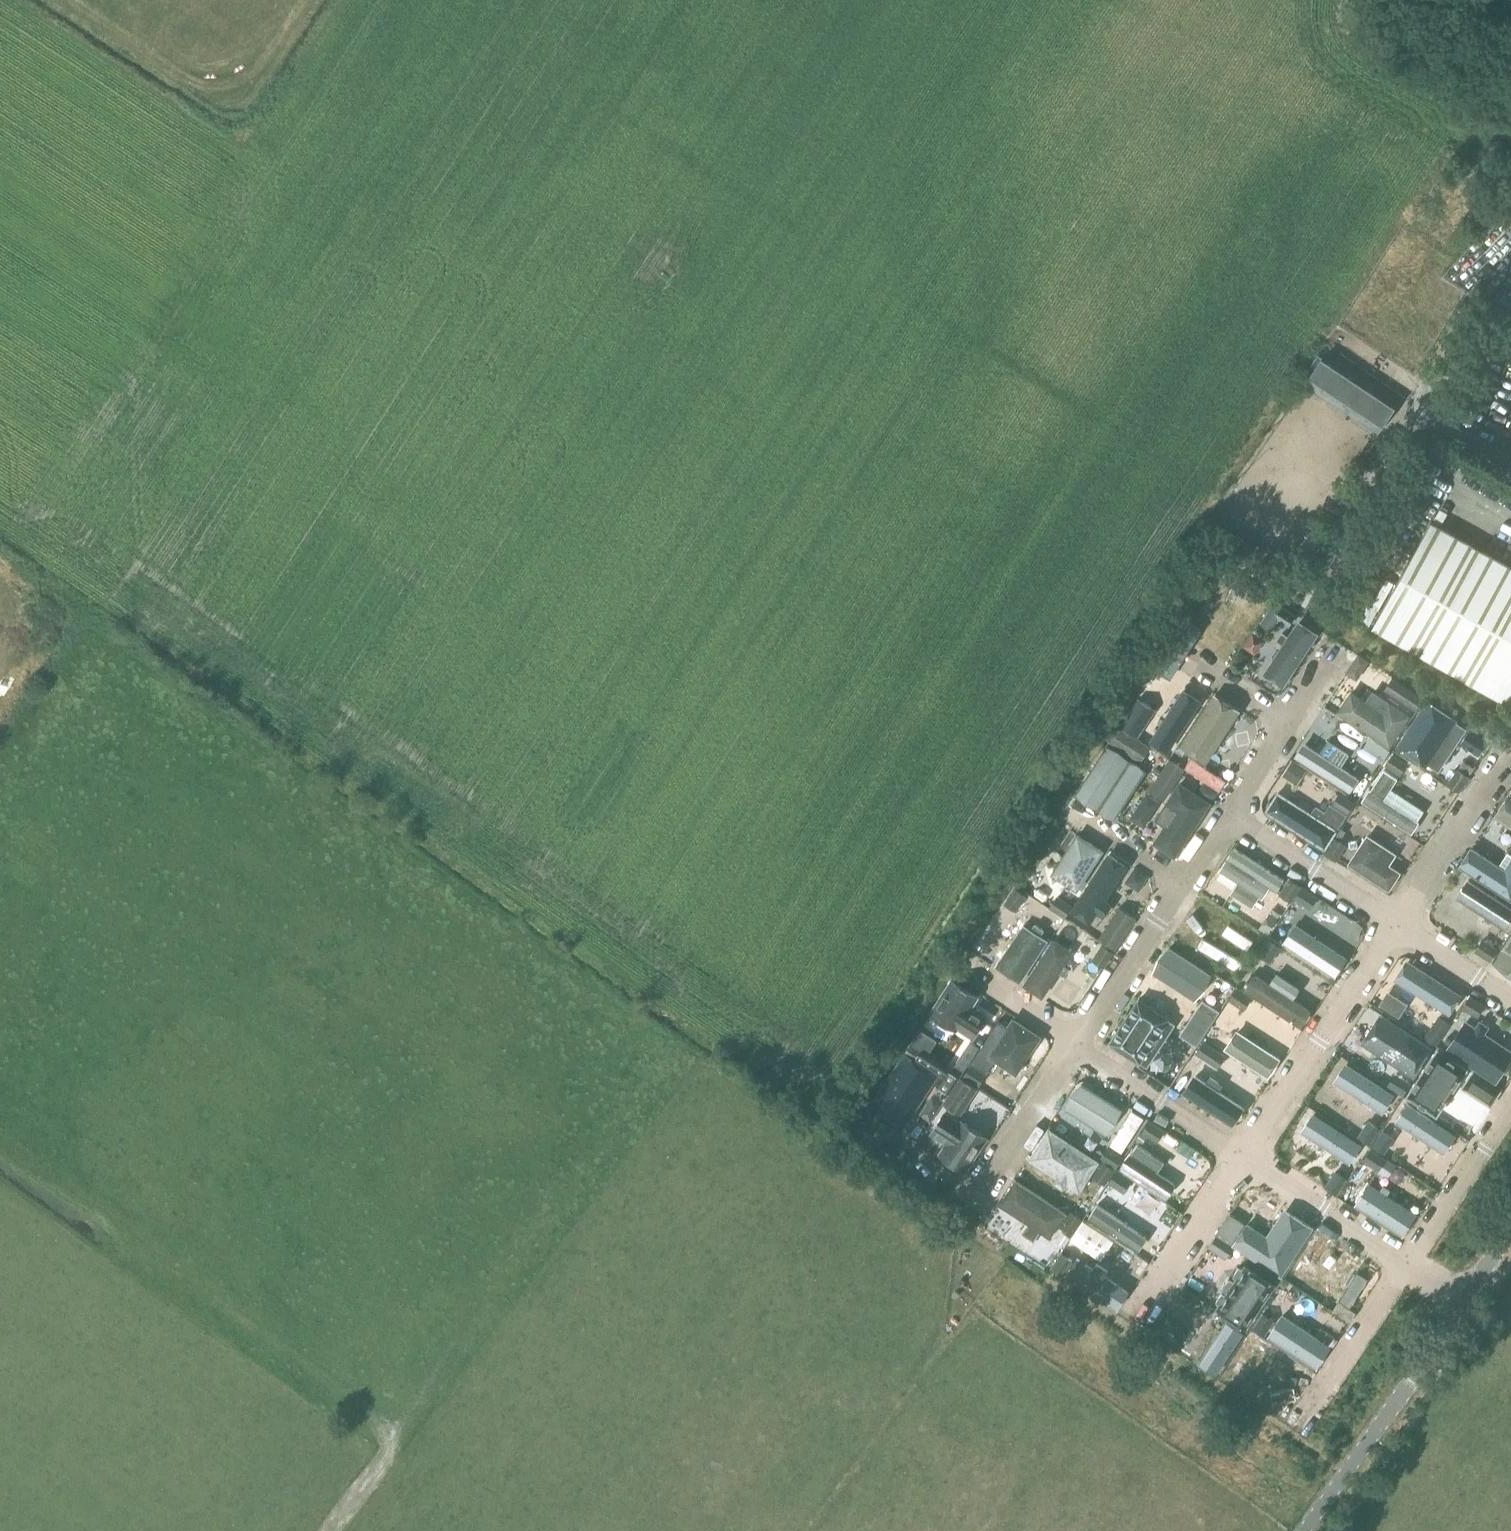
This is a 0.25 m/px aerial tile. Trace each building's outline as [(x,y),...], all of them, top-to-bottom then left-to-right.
[(1308,382),(1378,429),(1398,399),(1328,352),(1308,382)] [(1374,624),(1373,626),(1510,704),(1510,566),(1432,521),(1374,624)] [(1289,625),(1295,614),(1275,601),(1262,622),(1272,628),(1279,618),(1289,625)] [(1386,689),(1417,709),(1424,698),(1393,678),(1386,689)] [(1139,698),(1121,725),(1138,736),(1156,709),(1139,698)] [(1150,746),(1119,726),(1110,740),(1141,760),(1150,746)] [(1364,746),(1384,759),(1391,749),(1371,736),(1364,746)] [(1394,753),(1386,764),(1401,773),(1408,763),(1394,753)] [(1185,767),(1220,790),(1227,780),(1192,757),(1185,767)] [(1185,768),(1170,758),(1150,789),(1164,799),(1185,768)] [(1449,783),(1459,790),(1469,776),(1458,769),(1449,783)] [(1348,812),(1355,802),(1340,793),(1333,803),(1348,812)] [(1325,852),(1336,859),(1345,845),(1335,838),(1325,852)] [(1301,885),(1288,877),(1278,891),(1291,900),(1301,885)] [(1303,887),(1296,898),(1310,907),(1317,897),(1303,887)] [(1015,888),(1006,902),(1018,910),(1028,896),(1015,888)] [(1051,906),(1065,916),(1072,905),(1058,896),(1051,906)] [(1099,938),(1100,938),(1115,948),(1136,917),(1120,907),(1099,938)] [(1260,953),(1271,960),(1280,946),(1270,939),(1260,953)] [(1476,950),(1490,959),(1497,949),(1483,939),(1476,950)] [(1103,944),(1093,959),(1105,966),(1114,952),(1103,944)] [(974,1037),(987,1016),(975,1009),(973,1011),(970,1009),(978,996),(952,980),(931,1012),(957,1029),(958,1027),(974,1037)] [(1248,1002),(1251,997),(1237,988),(1230,999),(1241,1006),(1244,1008),(1248,1002)] [(1470,995),(1463,1006),(1477,1015),(1484,1004),(1470,995)] [(1139,1060),(1140,1061),(1141,1060),(1149,1047),(1156,1052),(1168,1034),(1161,1030),(1167,1019),(1168,1020),(1169,1018),(1167,1017),(1167,1018),(1140,1000),(1139,999),(1138,1000),(1112,1041),(1111,1040),(1111,1042),(1112,1043),(1112,1042),(1139,1060)] [(1203,1000),(1187,1025),(1203,1036),(1220,1011),(1203,1000)] [(1368,1001),(1335,1052),(1402,1095),(1435,1045),(1420,1035),(1414,1032),(1368,1001)] [(1439,1016),(1425,1037),(1436,1044),(1450,1023),(1439,1016)] [(1198,1044),(1203,1036),(1187,1025),(1181,1033),(1198,1044)] [(1197,1052),(1218,1066),(1222,1060),(1225,1055),(1204,1041),(1201,1047),(1197,1052)] [(1435,1045),(1402,1095),(1469,1139),(1502,1089),(1458,1060),(1435,1045)] [(921,1050),(916,1058),(942,1075),(937,1084),(951,1093),(961,1076),(921,1050)] [(1335,1052),(1302,1102),(1369,1145),(1402,1095),(1335,1052)] [(972,1064),(965,1075),(979,1084),(986,1073),(972,1064)] [(961,1114),(978,1087),(961,1076),(951,1093),(944,1103),(961,1114)] [(1402,1095),(1369,1145),(1436,1189),(1469,1139),(1402,1095)] [(1274,1147),(1274,1149),(1274,1151),(1275,1153),(1276,1154),(1277,1156),(1278,1157),(1279,1158),(1336,1196),(1369,1145),(1302,1102),(1276,1142),(1275,1143),(1274,1145),(1274,1147)] [(932,1132),(944,1140),(945,1138),(949,1140),(941,1153),(966,1169),(987,1137),(962,1120),(960,1122),(945,1112),(932,1132)] [(1150,1121),(1143,1131),(1157,1141),(1161,1135),(1164,1130),(1150,1121)] [(1369,1145),(1336,1196),(1393,1233),(1395,1234),(1397,1234),(1399,1235),(1400,1235),(1402,1235),(1404,1234),(1406,1233),(1407,1232),(1409,1231),(1410,1229),(1436,1189),(1369,1145)] [(1108,1146),(1102,1157),(1116,1166),(1123,1156),(1108,1146)] [(1104,1161),(1094,1176),(1105,1183),(1114,1168),(1104,1161)] [(1116,1168),(1084,1218),(1150,1262),(1183,1212),(1116,1168)] [(1242,1194),(1215,1234),(1282,1277),(1315,1227),(1258,1190),(1257,1189),(1255,1189),(1253,1188),(1251,1188),(1249,1188),(1248,1189),(1246,1190),(1244,1191),(1243,1192),(1242,1194)] [(1081,1219),(1071,1212),(1061,1226),(1072,1233),(1081,1219)] [(1084,1218),(1051,1268),(1118,1312),(1150,1262),(1084,1218)] [(1315,1227),(1282,1277),(1349,1321),(1376,1281),(1377,1280),(1377,1278),(1378,1276),(1378,1274),(1378,1272),(1377,1270),(1376,1269),(1375,1267),(1374,1266),(1372,1265),(1315,1227)] [(1215,1234),(1183,1284),(1249,1328),(1282,1277),(1215,1234)] [(1282,1277),(1249,1328),(1316,1371),(1349,1321),(1282,1277)] [(1183,1284),(1150,1334),(1217,1378),(1249,1328),(1183,1284)] [(1249,1328),(1217,1378),(1283,1421),(1316,1371),(1249,1328)]
